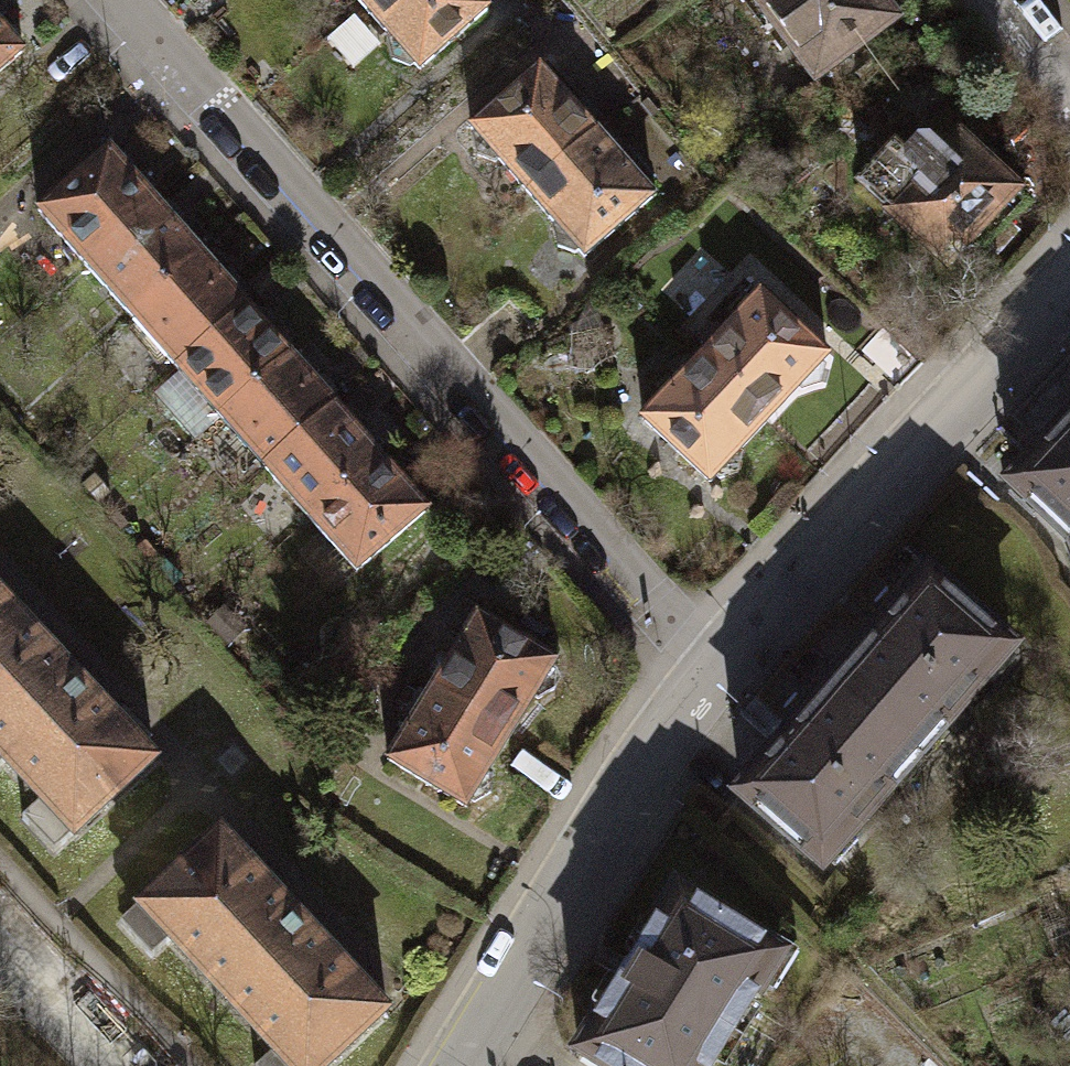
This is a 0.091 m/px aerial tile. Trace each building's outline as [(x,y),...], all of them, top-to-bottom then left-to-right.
[(388,42),(390,60),(409,67),(413,63),(419,70),(489,9),(481,0),(368,0),(362,5),(391,38),(388,42)] [(746,5),(769,35),(779,27),(816,77),(893,20),(877,0),(752,0),(746,5)] [(0,23),(0,72),(24,51),(0,23)] [(476,134),(472,137),(476,155),(495,162),(498,159),(527,192),(597,131),(539,66),(470,127),(476,134)] [(963,247),(966,250),(985,249),(1028,203),(940,120),(905,157),(896,148),(860,185),(946,265),(963,247)] [(557,226),(553,228),(557,246),(575,253),(578,250),(585,257),(655,196),(597,131),(527,192),(557,226)] [(37,211),(84,263),(156,200),(110,148),(37,211)] [(84,263),(129,315),(201,251),(156,200),(84,263)] [(246,302),(201,251),(129,315),(174,366),(246,302)] [(799,386),(802,389),(820,383),(825,365),(822,362),(828,355),(761,292),(702,355),(769,419),(799,386)] [(174,366),(219,417),(291,354),(246,302),(174,366)] [(337,405),(291,354),(219,417),(265,468),(337,405)] [(715,475),(719,478),(737,472),(742,453),(739,451),(769,419),(702,355),(642,419),(709,482),(715,475)] [(265,468),(310,520),(382,456),(337,405),(265,468)] [(1011,485),(1069,539),(1069,423),(1011,485)] [(429,509),(382,456),(310,520),(357,572),(429,509)] [(930,576),(835,685),(918,757),(1013,648),(930,576)] [(23,618),(0,594),(0,640),(23,618)] [(535,697),(538,699),(554,690),(556,671),(552,668),(557,661),(478,612),(433,685),(512,734),(535,697)] [(23,618),(0,640),(0,755),(75,835),(155,760),(23,618)] [(471,801),(474,803),(491,793),(492,774),(489,772),(512,734),(433,685),(387,759),(466,808),(471,801)] [(823,865),(918,757),(835,685),(740,793),(823,865)] [(221,829),(139,906),(290,1065),(327,1065),(389,1008),(221,829)] [(602,1065),(713,1065),(783,953),(678,889),(578,1051),(602,1065)]
